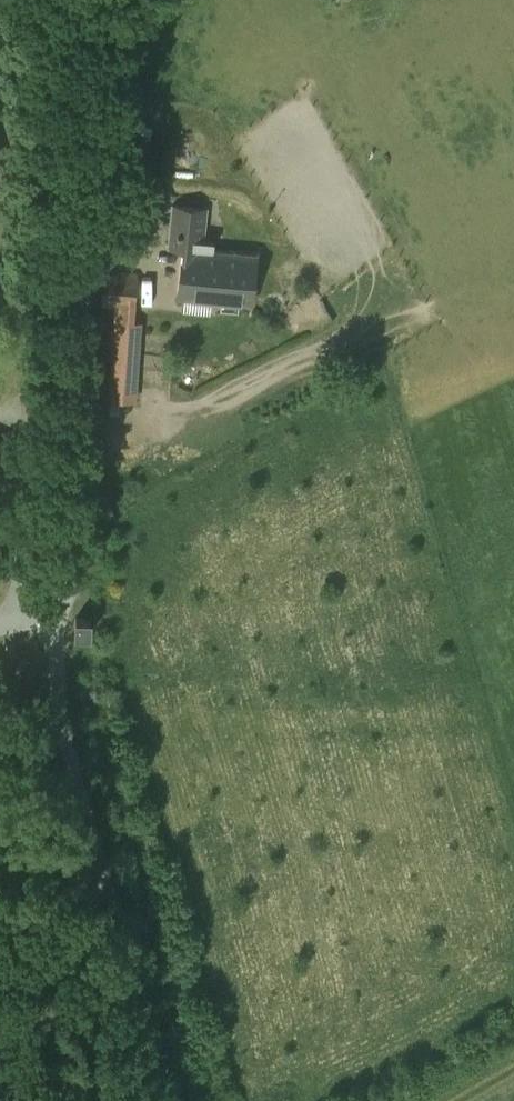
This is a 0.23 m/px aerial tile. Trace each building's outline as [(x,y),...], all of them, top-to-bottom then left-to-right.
[(257,252),(213,248),(214,240),(204,239),(207,207),(173,204),(169,245),(184,247),(178,295),(252,302),(257,252)] [(138,274),(104,270),(102,303),(117,305),(135,306),(138,274)] [(135,306),(117,305),(116,319),(134,320),(135,306)] [(134,320),(116,319),(110,398),(128,399),(134,320)] [(142,321),(134,320),(128,399),(135,400),(141,334),(142,321)] [(91,618),(76,618),(76,632),(90,633),(91,618)]
